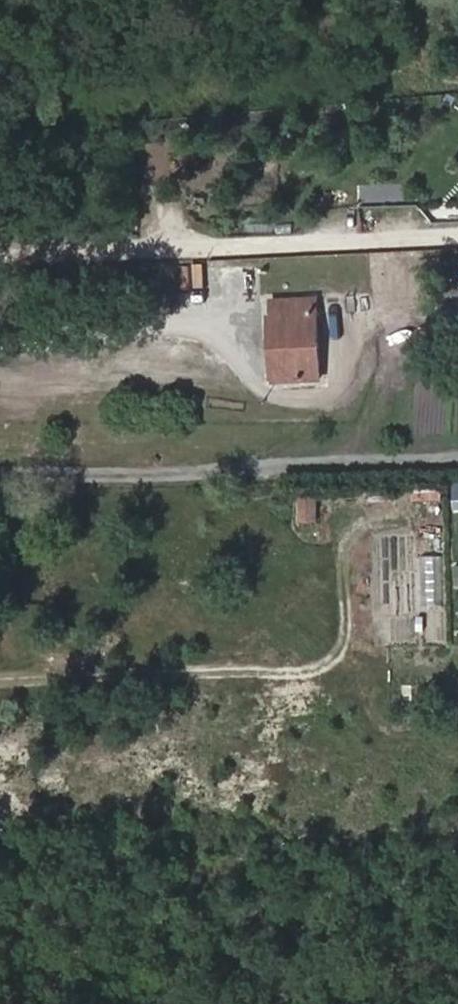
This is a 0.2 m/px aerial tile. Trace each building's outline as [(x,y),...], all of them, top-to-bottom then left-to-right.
[(320,378),(316,300),(272,302),(272,317),(269,317),(271,340),(280,339),(283,380),(320,378)] [(283,380),(280,339),(271,340),(273,380),(283,380)] [(316,517),(316,496),(300,497),(300,523),(316,522),(316,517)]
